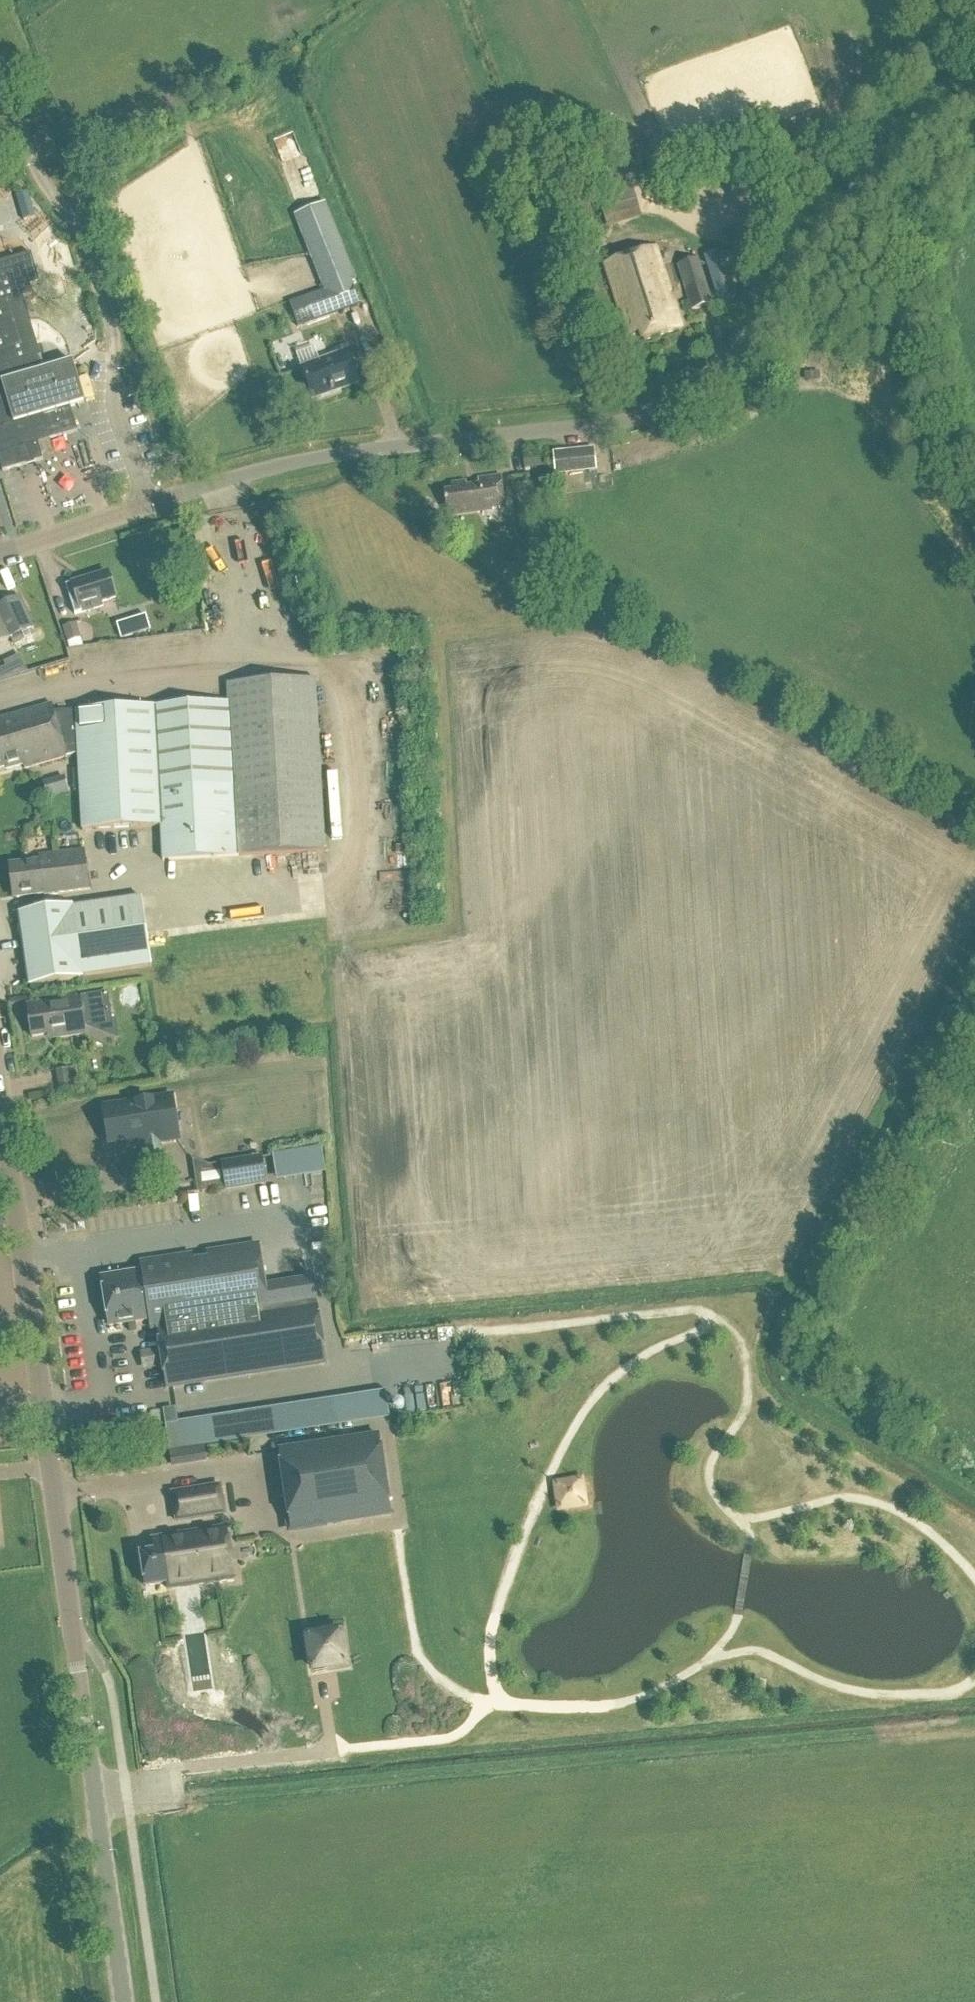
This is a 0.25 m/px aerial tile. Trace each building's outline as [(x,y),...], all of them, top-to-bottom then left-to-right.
[(596,193),(607,229),(642,218),(631,183),(596,193)] [(29,192),(16,196),(22,216),(35,212),(29,192)] [(328,289),(352,280),(354,280),(324,205),(298,215),(328,289)] [(682,332),(655,250),(605,266),(629,339),(643,334),(646,344),(682,332)] [(9,332),(13,344),(36,337),(30,318),(29,318),(23,297),(34,294),(32,286),(41,284),(32,255),(0,264),(0,335),(9,332)] [(700,260),(678,267),(692,312),(714,306),(700,260)] [(725,262),(707,268),(719,305),(737,299),(725,262)] [(352,280),(328,289),(289,303),(297,328),(361,306),(352,280)] [(0,337),(0,461),(4,473),(44,461),(39,444),(77,433),(70,407),(85,403),(73,362),(46,370),(36,337),(13,344),(9,332),(0,335),(1,337),(0,337)] [(351,356),(305,372),(315,402),(361,387),(351,356)] [(597,471),(595,450),(556,455),(558,475),(597,471)] [(466,483),(451,485),(452,491),(444,492),(448,518),(506,510),(501,476),(478,480),(479,487),(467,488),(466,483)] [(108,574),(73,585),(82,614),(104,607),(103,603),(116,598),(108,574)] [(20,597),(0,606),(0,645),(1,644),(1,643),(34,628),(20,597)] [(146,619),(131,623),(131,624),(135,635),(136,635),(150,631),(146,619)] [(77,624),(64,628),(69,644),(82,639),(77,624)] [(158,706),(55,711),(67,756),(81,753),(84,830),(164,826),(165,863),(327,854),(317,682),(229,687),(230,702),(158,706)] [(0,720),(0,771),(7,769),(7,770),(25,765),(26,768),(67,756),(55,711),(53,705),(0,720)] [(41,861),(11,865),(15,899),(45,895),(45,896),(91,890),(86,851),(40,856),(41,861)] [(74,908),(74,906),(21,914),(31,986),(83,979),(83,977),(152,967),(142,899),(74,908)] [(92,1025),(93,1033),(94,1033),(114,1035),(112,1022),(108,992),(81,996),(45,1002),(28,1005),(33,1038),(58,1034),(58,1039),(87,1035),(86,1030),(86,1026),(92,1025)] [(57,1072),(61,1094),(66,1093),(80,1090),(76,1069),(63,1072),(57,1072)] [(104,1108),(105,1114),(110,1145),(126,1143),(127,1149),(148,1146),(150,1157),(141,1159),(143,1175),(167,1171),(165,1155),(161,1156),(159,1144),(180,1141),(174,1097),(104,1108)] [(322,1147),(273,1156),(278,1182),(326,1173),(322,1147)] [(263,1159),(222,1165),(226,1190),(227,1190),(267,1184),(263,1159)] [(220,1197),(220,1173),(198,1173),(199,1197),(220,1197)] [(152,1331),(158,1330),(167,1389),(326,1365),(313,1280),(266,1287),(259,1247),(142,1264),(143,1273),(102,1279),(110,1328),(150,1322),(152,1331)] [(141,1372),(141,1381),(161,1381),(161,1373),(141,1372)] [(176,1409),(164,1411),(170,1453),(182,1451),(387,1420),(383,1393),(178,1424),(176,1409)] [(280,1452),(292,1531),(390,1516),(378,1437),(280,1452)] [(173,1495),(177,1523),(225,1515),(220,1488),(173,1495)] [(153,1540),(155,1554),(141,1557),(146,1588),(167,1585),(168,1591),(234,1581),(226,1529),(160,1539),(153,1540)] [(380,1561),(395,1558),(392,1545),(378,1547),(380,1561)] [(331,1632),(304,1636),(310,1676),(337,1672),(331,1632)]
